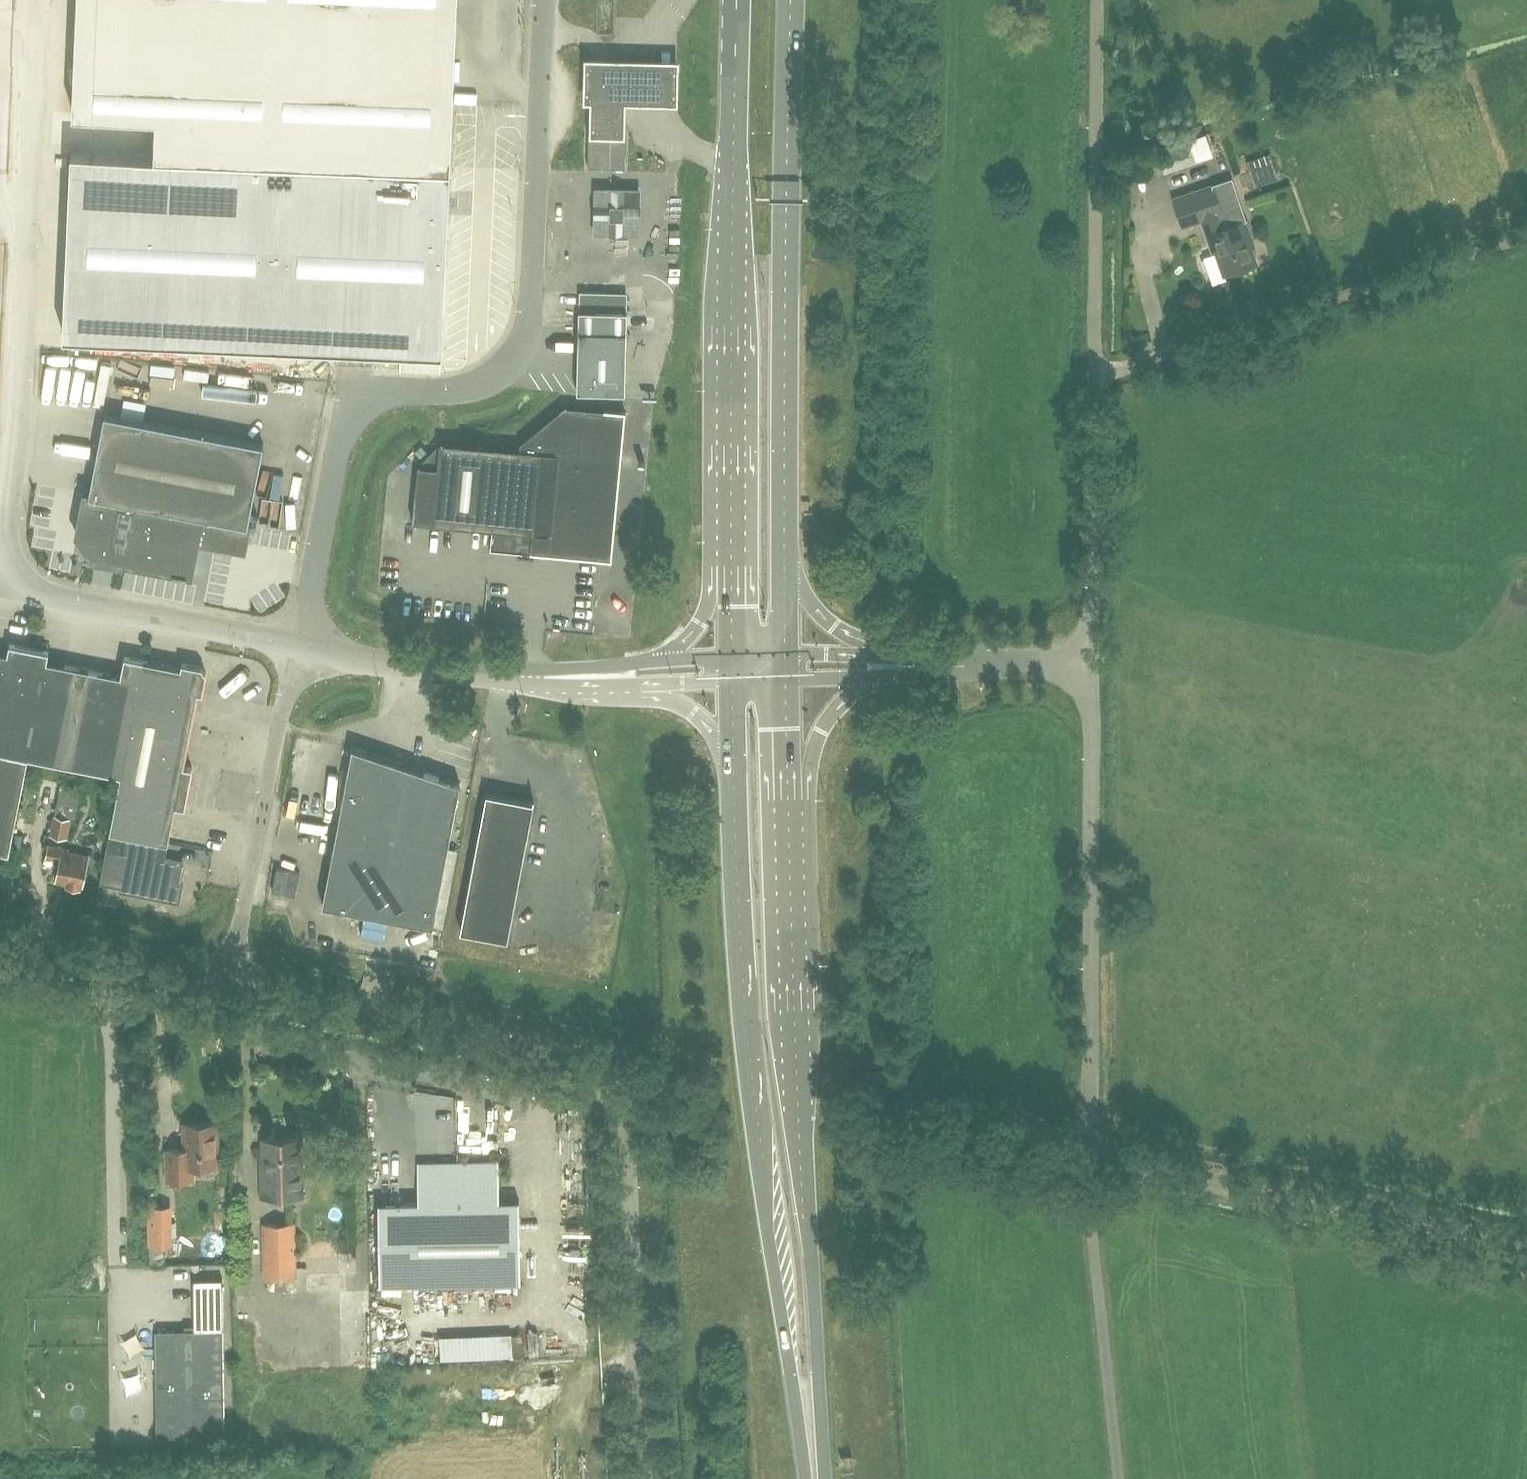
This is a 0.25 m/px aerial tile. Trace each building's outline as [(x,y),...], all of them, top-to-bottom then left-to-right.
[(73,113),(157,117),(155,155),(451,168),(458,0),(78,0),(73,113)] [(623,125),(623,102),(675,103),(676,61),(590,60),(589,103),(591,103),(591,125),(623,125)] [(589,131),(588,167),(626,168),(626,132),(589,131)] [(155,155),(72,151),(64,335),(372,349),(443,352),(451,168),(155,155)] [(1254,182),(1277,174),(1270,153),(1247,161),(1254,182)] [(1217,251),(1225,274),(1256,263),(1248,240),(1252,239),(1232,179),(1174,199),(1184,226),(1202,219),(1214,252),(1217,251)] [(581,310),(626,311),(626,294),(581,292),(581,310)] [(626,311),(581,310),(579,310),(577,392),(626,393),(628,311),(626,311)] [(520,449),(440,442),(438,467),(418,465),(413,522),(525,532),(524,541),(532,542),(531,553),(612,561),(626,411),(605,409),(605,410),(565,406),(521,443),(520,449)] [(248,524),(264,444),(105,414),(89,494),(85,493),(77,534),(91,555),(191,575),(194,559),(199,560),(206,555),(207,548),(246,556),(252,525),(248,524)] [(180,879),(183,864),(165,860),(175,805),(185,807),(192,768),(183,766),(198,692),(202,693),(206,673),(202,667),(182,663),(181,668),(125,657),(121,675),(47,661),(49,652),(10,644),(8,653),(0,652),(0,851),(9,853),(28,757),(121,775),(100,883),(177,898),(180,879)] [(959,690),(949,691),(949,701),(959,700),(959,690)] [(352,747),(323,905),(434,926),(461,783),(352,747)] [(508,940),(536,802),(489,793),(461,930),(508,940)] [(58,799),(54,813),(48,834),(68,838),(72,817),(77,819),(80,803),(58,799)] [(83,885),(89,856),(67,852),(68,848),(49,844),(46,857),(61,860),(57,879),(66,881),(66,882),(67,882),(67,884),(81,886),(81,885),(83,885)] [(469,1106),(468,1137),(482,1137),(482,1106),(469,1106)] [(185,1148),(167,1149),(168,1180),(193,1179),(193,1166),(218,1166),(217,1122),(184,1123),(185,1148)] [(263,1197),(298,1196),(296,1139),(264,1140),(264,1165),(262,1165),(263,1197)] [(500,1201),(499,1161),(418,1162),(418,1202),(378,1203),(380,1284),(521,1282),(520,1200),(500,1201)] [(398,1181),(398,1162),(377,1162),(377,1181),(398,1181)] [(165,1265),(164,1245),(163,1206),(150,1206),(151,1265),(165,1265)] [(276,1275),(285,1275),(292,1267),(295,1267),(294,1224),(264,1225),(265,1268),(269,1268),(276,1275)] [(156,1331),(157,1437),(225,1436),(224,1330),(156,1331)]
